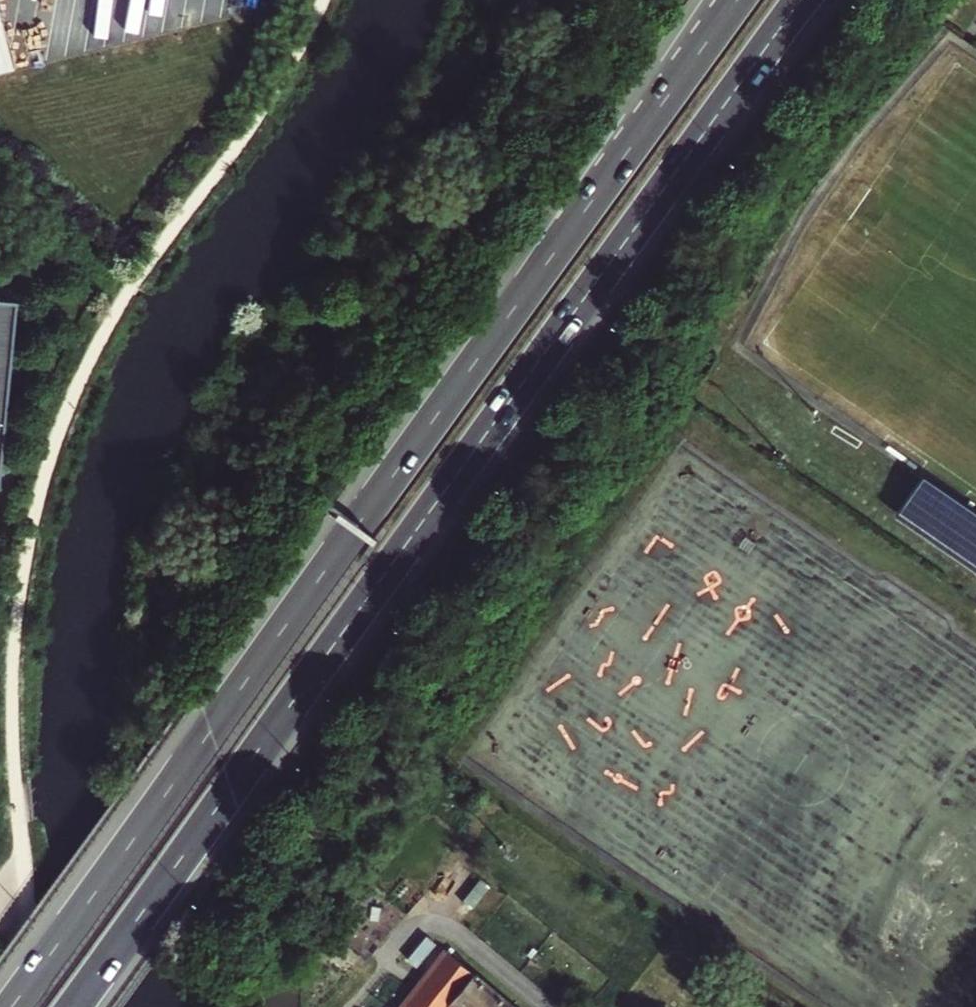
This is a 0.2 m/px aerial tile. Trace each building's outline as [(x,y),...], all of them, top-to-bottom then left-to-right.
[(14,74),(0,10),(0,77),(14,74)] [(0,302),(0,481),(17,304),(0,302)] [(916,482),(890,524),(975,582),(975,524),(916,482)] [(479,979),(486,969),(464,951),(455,959),(446,954),(403,1005),(402,1006),(514,1006),(479,979)] [(403,1005),(389,995),(379,1006),(402,1006),(403,1005)]
